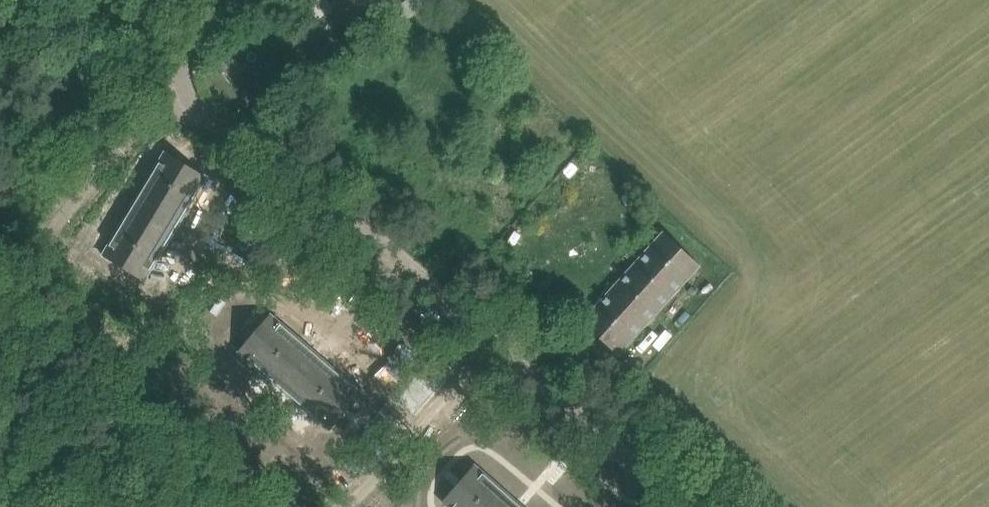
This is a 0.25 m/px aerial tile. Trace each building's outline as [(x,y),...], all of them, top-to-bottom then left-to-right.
[(364,23),(394,0),(346,0),(364,23)] [(402,5),(391,13),(400,26),(411,17),(402,5)] [(376,25),(383,34),(393,26),(387,17),(376,25)] [(103,255),(120,265),(145,280),(207,177),(165,152),(103,255)] [(660,235),(596,307),(583,321),(618,354),(632,339),(697,267),(660,235)] [(362,393),(271,314),(239,351),(330,430),(362,393)] [(449,506),(523,506),(475,465),(443,501),(449,506)]
